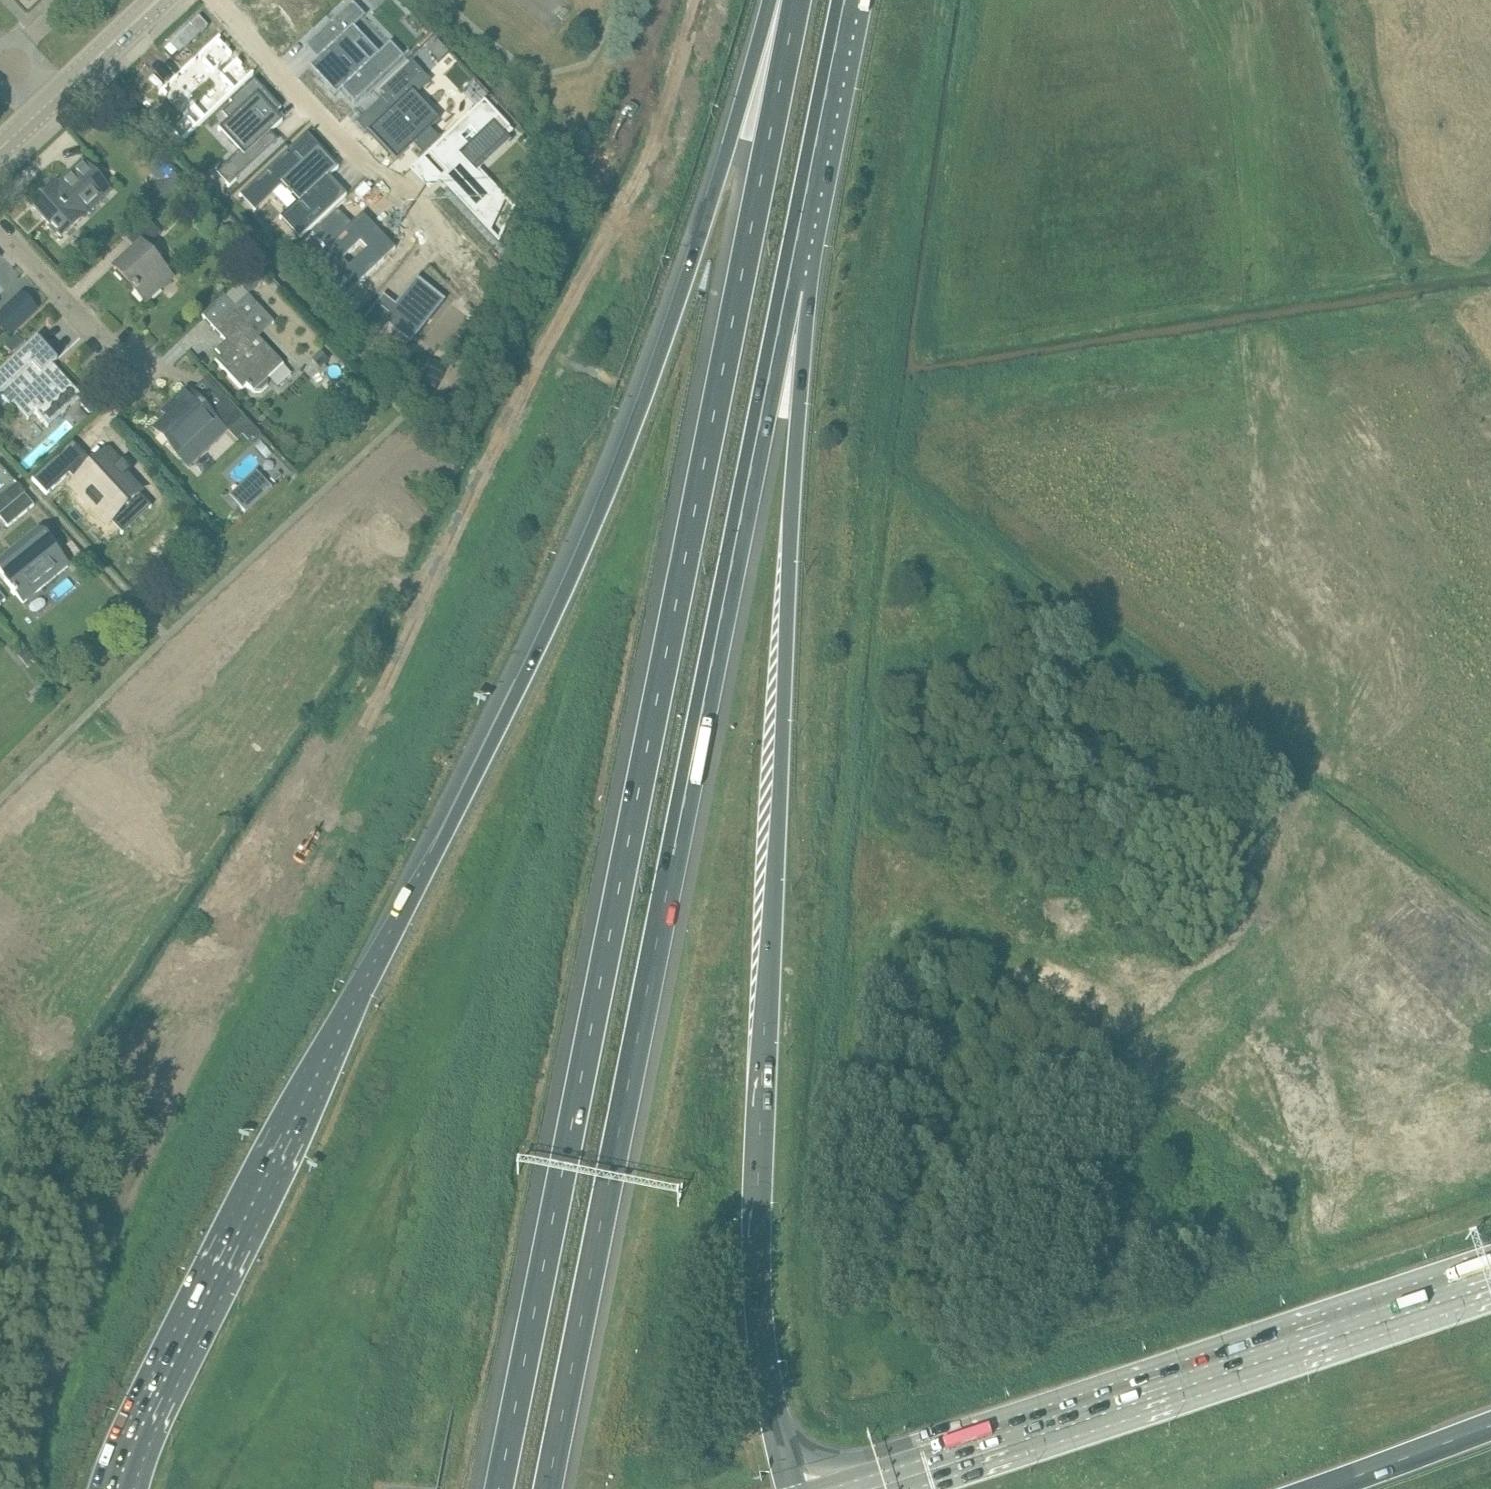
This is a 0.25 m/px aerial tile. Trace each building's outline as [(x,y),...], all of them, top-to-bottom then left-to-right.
[(337,0),(271,0),(262,8),(271,18),(281,9),(285,15),(279,20),(294,37),(337,0)] [(316,60),(312,64),(322,75),(319,78),(336,96),(341,91),(354,104),(404,57),(390,43),(378,54),(369,62),(355,46),(364,38),(353,27),(365,17),(352,2),(319,33),(327,41),(322,46),(326,51),(316,60)] [(437,42),(428,51),(438,62),(448,53),(437,42)] [(198,127),(245,82),(216,51),(169,95),(198,127)] [(387,114),(368,131),(391,155),(396,161),(413,145),(421,154),(418,157),(418,158),(440,137),(431,127),(440,119),(417,95),(408,85),(422,72),(412,62),(380,92),(381,93),(381,92),(385,95),(392,103),(384,111),(387,114)] [(228,120),(219,128),(241,151),(229,162),(239,173),(266,149),(259,142),(270,133),(282,121),(275,113),(281,108),(254,79),(230,101),(232,104),(238,110),(228,120)] [(484,101),(427,153),(428,155),(445,173),(446,174),(441,179),(481,222),(495,193),(476,173),(478,171),(480,169),(477,166),(512,132),(484,101)] [(291,147),(251,184),(265,199),(279,185),(281,187),(295,202),(296,203),(282,217),(300,236),(298,237),(300,239),(346,195),(329,176),(338,167),(337,166),(333,170),(327,165),(328,164),(328,163),(329,163),(329,162),(329,161),(329,160),(328,159),(328,158),(308,137),(293,150),(291,147)] [(73,174),(60,186),(57,183),(33,206),(61,236),(85,213),(108,192),(96,178),(82,164),(72,173),(73,174)] [(136,248),(114,268),(145,302),(172,277),(144,248),(160,233),(146,217),(125,236),(136,248)] [(365,267),(338,239),(305,272),(332,299),(365,267)] [(377,303),(357,327),(376,342),(388,328),(408,344),(410,346),(445,302),(416,279),(407,291),(406,291),(393,308),(394,308),(390,313),(377,303)] [(0,312),(0,328),(8,337),(37,310),(21,292),(0,312)] [(224,301),(205,318),(228,344),(218,354),(227,362),(223,367),(242,388),(246,385),(248,388),(249,387),(253,392),(254,391),(261,391),(268,386),(267,379),(283,365),(224,301)] [(0,373),(0,397),(11,408),(14,405),(28,420),(35,413),(48,427),(81,396),(52,365),(57,360),(48,351),(36,339),(22,352),(0,373)] [(432,361),(420,383),(435,391),(446,369),(432,361)] [(179,409),(155,432),(168,447),(178,457),(189,447),(183,441),(210,416),(227,433),(234,426),(248,442),(251,439),(254,442),(260,435),(244,417),(241,414),(227,399),(211,415),(187,390),(174,403),(179,409)] [(86,456),(65,476),(66,477),(69,474),(76,482),(72,486),(107,523),(110,521),(120,511),(132,525),(151,507),(139,493),(140,493),(125,477),(130,472),(129,471),(127,473),(120,466),(123,464),(121,462),(120,464),(108,452),(94,465),(86,456)] [(51,461),(32,479),(46,495),(66,477),(65,476),(51,461)] [(259,487),(239,507),(245,513),(271,488),(259,476),(253,481),(259,487)] [(19,484),(7,495),(14,503),(24,494),(27,492),(19,484)] [(7,527),(34,506),(24,494),(14,503),(0,514),(0,519),(7,527)] [(5,582),(23,603),(68,566),(38,529),(15,548),(21,556),(0,573),(0,575),(5,582)] [(24,649),(17,656),(25,665),(32,659),(24,649)]
